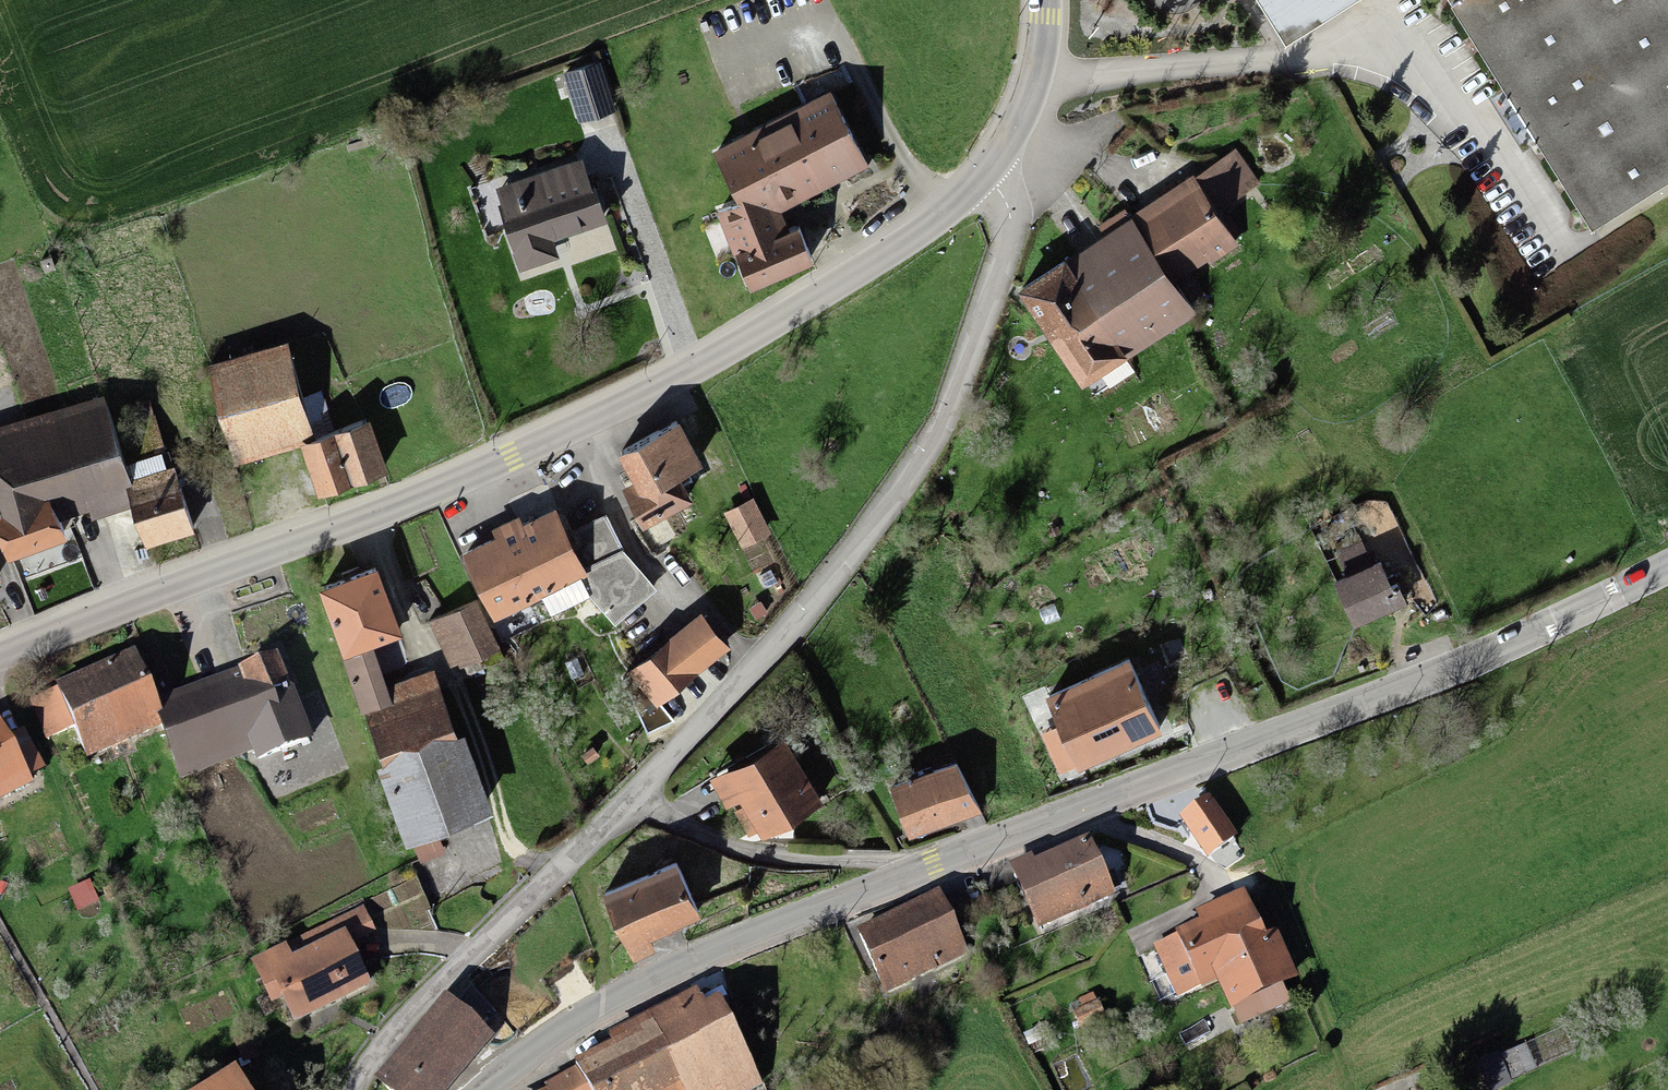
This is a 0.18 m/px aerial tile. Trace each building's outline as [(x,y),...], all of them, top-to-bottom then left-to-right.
[(1288,42),(1354,0),(1262,0),(1288,42)] [(1598,236),(1667,192),(1667,0),(1450,0),(1598,236)] [(826,97),(712,154),(737,205),(715,216),(752,289),(802,264),(773,207),(860,163),(826,97)] [(1230,152),(1187,181),(1211,216),(1254,187),(1230,152)] [(574,162),(491,193),(522,277),(605,246),(574,162)] [(1125,223),(1168,285),(1230,243),(1211,216),(1187,181),(1125,223)] [(1057,269),(1123,365),(1191,319),(1168,285),(1125,223),(1057,269)] [(1057,269),(1018,295),(1084,391),(1123,365),(1057,269)] [(274,345),(205,369),(238,462),(307,438),(274,345)] [(0,430),(0,504),(31,494),(44,490),(53,519),(127,495),(108,436),(96,399),(0,430)] [(132,429),(108,436),(127,495),(143,543),(186,529),(147,406),(127,413),(132,429)] [(364,425),(299,448),(315,493),(380,471),(364,425)] [(674,426),(617,455),(633,486),(623,491),(641,524),(682,502),(670,479),(694,466),(674,426)] [(31,494),(0,504),(0,512),(1,516),(0,516),(0,544),(3,554),(46,540),(31,494)] [(474,607),(481,623),(581,580),(554,518),(519,533),(516,526),(493,536),(496,543),(454,561),(474,607)] [(1355,535),(1334,546),(1346,568),(1367,556),(1355,535)] [(1373,563),(1336,585),(1358,623),(1396,602),(1373,563)] [(314,592),(340,658),(366,648),(395,637),(369,571),(314,592)] [(474,607),(431,626),(450,670),(494,651),(481,623),(474,607)] [(357,702),(383,692),(366,648),(340,658),(357,702)] [(127,662),(51,693),(80,761),(154,727),(146,707),(127,662)] [(146,707),(154,727),(175,783),(273,747),(276,756),(301,747),(270,662),(146,707)] [(1122,667),(1045,699),(1075,771),(1152,739),(1122,667)] [(649,672),(631,679),(644,709),(661,702),(649,672)] [(383,692),(357,702),(381,766),(373,769),(401,843),(486,811),(458,738),(450,741),(425,676),(383,692)] [(816,803),(779,745),(712,786),(748,845),(816,803)] [(22,791),(0,746),(0,801),(22,791)] [(952,766),(889,789),(909,843),(972,821),(952,766)] [(1207,809),(1183,825),(1205,859),(1229,843),(1207,809)] [(1028,867),(1009,875),(1032,931),(1103,901),(1082,849),(1030,871),(1028,867)] [(670,870),(597,900),(619,952),(692,922),(670,870)] [(1260,946),(1239,899),(1193,919),(1198,930),(1178,939),(1201,993),(1217,986),(1229,1014),(1296,985),(1276,939),(1260,946)] [(856,937),(883,995),(963,958),(937,901),(856,937)] [(331,928),(249,970),(281,1031),(362,989),(331,928)] [(539,928),(467,987),(510,1040),(554,1004),(544,993),(573,970),(539,928)] [(607,1041),(611,1050),(570,1071),(573,1077),(546,1089),(755,1089),(714,1010),(701,1017),(691,998),(607,1041)] [(374,1085),(380,1089),(443,1089),(484,1043),(442,1006),(374,1085)]
